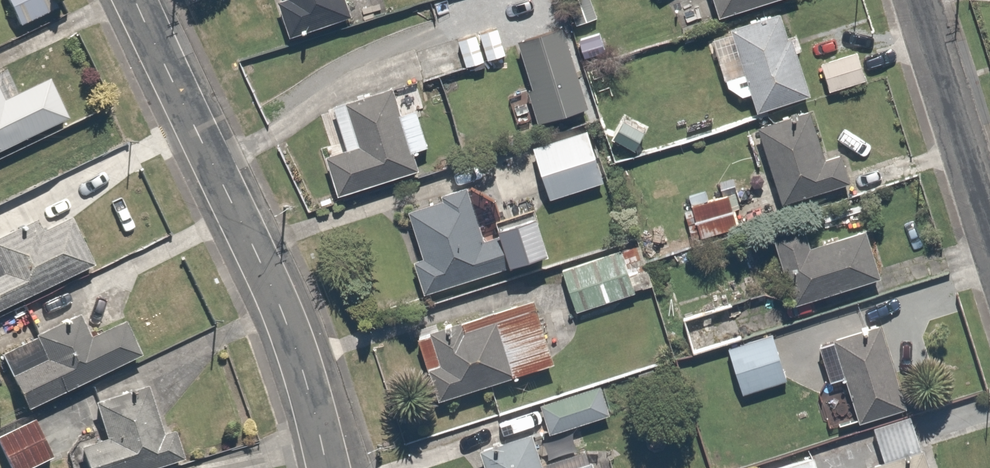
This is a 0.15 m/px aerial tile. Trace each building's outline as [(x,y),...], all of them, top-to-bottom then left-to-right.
[(23,26),(61,8),(57,0),(10,0),(23,26)] [(288,35),(351,15),(346,0),(277,0),(288,35)] [(454,0),(438,0),(442,9),(456,3),(454,0)] [(593,15),(588,0),(569,0),(576,20),(593,15)] [(718,16),(769,0),(713,0),(718,16)] [(756,111),(809,94),(790,36),(786,37),(778,12),(729,27),(731,32),(710,38),(724,80),(744,73),(756,111)] [(504,56),(494,23),(412,50),(422,82),(504,56)] [(536,121),(587,106),(560,25),(516,39),(531,88),(527,89),(536,121)] [(583,56),(606,49),(601,32),(578,39),(583,56)] [(866,80),(856,51),(820,62),(828,91),(866,80)] [(37,135),(25,108),(27,107),(9,69),(0,73),(0,153),(37,135)] [(400,113),(392,86),(332,105),(346,149),(325,156),(336,194),(417,168),(412,151),(427,146),(415,110),(400,113)] [(808,109),(756,125),(781,202),(848,181),(839,153),(824,158),(808,109)] [(655,148),(645,122),(623,130),(632,156),(655,148)] [(548,198),(603,181),(586,129),(531,147),(548,198)] [(423,293),(546,252),(534,213),(494,226),(497,234),(483,238),(465,185),(440,193),(441,199),(406,209),(422,257),(412,260),(423,293)] [(736,227),(727,196),(696,204),(704,235),(736,227)] [(0,235),(0,309),(93,265),(70,217),(40,231),(34,219),(0,235)] [(802,223),(771,233),(793,304),(880,276),(864,229),(809,246),(802,223)] [(621,251),(634,289),(652,283),(639,244),(621,251)] [(621,251),(620,248),(561,268),(576,311),(635,292),(634,289),(621,251)] [(417,338),(437,399),(511,376),(510,374),(552,361),(531,297),(427,330),(429,334),(417,338)] [(692,353),(740,338),(730,304),(681,319),(692,353)] [(25,409),(139,355),(123,321),(93,334),(90,327),(84,329),(77,314),(32,335),(33,338),(0,354),(0,357),(25,409)] [(858,422),(905,407),(878,324),(832,338),(833,340),(817,345),(829,381),(844,377),(858,422)] [(787,379),(772,333),(726,347),(741,393),(787,379)] [(548,433),(609,413),(600,384),(539,403),(548,433)] [(84,467),(154,467),(182,460),(172,430),(161,433),(145,385),(92,402),(104,439),(77,447),(84,467)] [(883,460),(920,449),(909,415),(873,427),(883,460)] [(33,419),(0,435),(0,447),(10,467),(29,467),(52,456),(33,419)] [(541,463),(530,433),(479,450),(485,467),(593,467),(591,460),(588,460),(584,449),(541,463)] [(922,448),(920,449),(883,460),(869,465),(870,467),(928,467),(922,448)] [(813,456),(776,467),(817,467),(813,456)] [(707,457),(689,461),(691,467),(699,467),(709,465),(707,457)]
